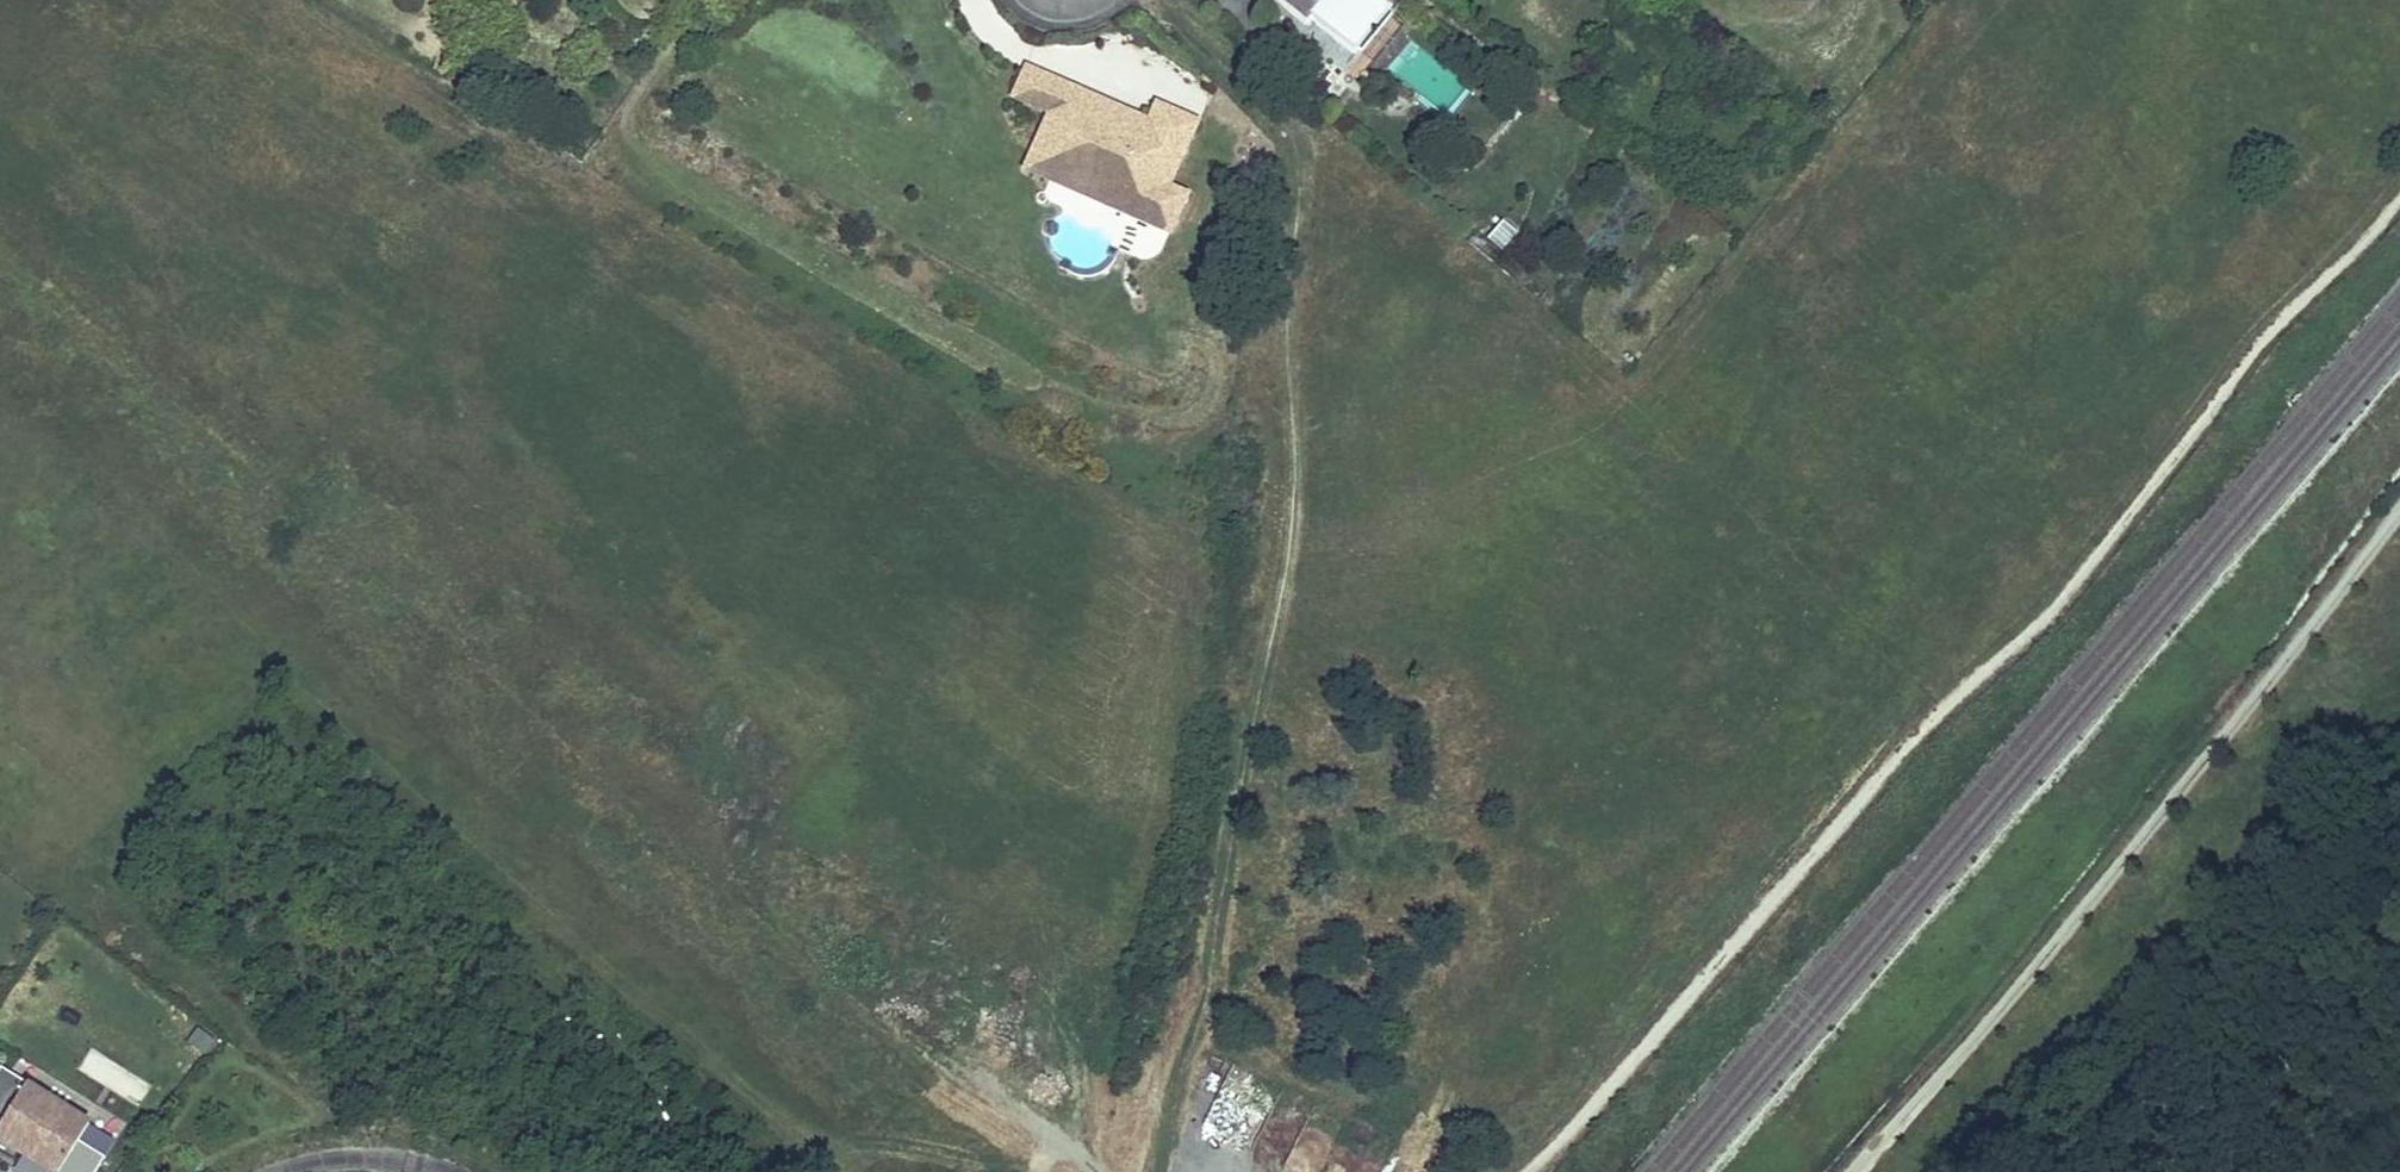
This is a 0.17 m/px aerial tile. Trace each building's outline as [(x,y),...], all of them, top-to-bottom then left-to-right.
[(1391,11),(1378,0),(1277,0),(1307,25),(1312,19),(1356,54),(1391,11)] [(1069,119),(1082,91),(1027,66),(1014,95),(1051,111),(1069,119)] [(1196,123),(1156,105),(1144,132),(1139,129),(1117,119),(1122,109),(1082,91),(1069,119),(1051,111),(1032,154),(1089,180),(1093,189),(1126,204),(1122,213),(1169,234),(1185,196),(1167,188),(1196,123)] [(1144,132),(1149,121),(1122,109),(1117,119),(1139,129),(1144,132)] [(1089,180),(1032,154),(1025,169),(1122,213),(1126,204),(1093,189),(1089,180)] [(1499,258),(1516,237),(1498,223),(1482,245),(1499,258)] [(78,1142),(89,1125),(63,1108),(60,1112),(37,1098),(39,1094),(1,1068),(0,1069),(0,1154),(14,1163),(19,1154),(48,1171),(96,1171),(104,1159),(78,1142)]
